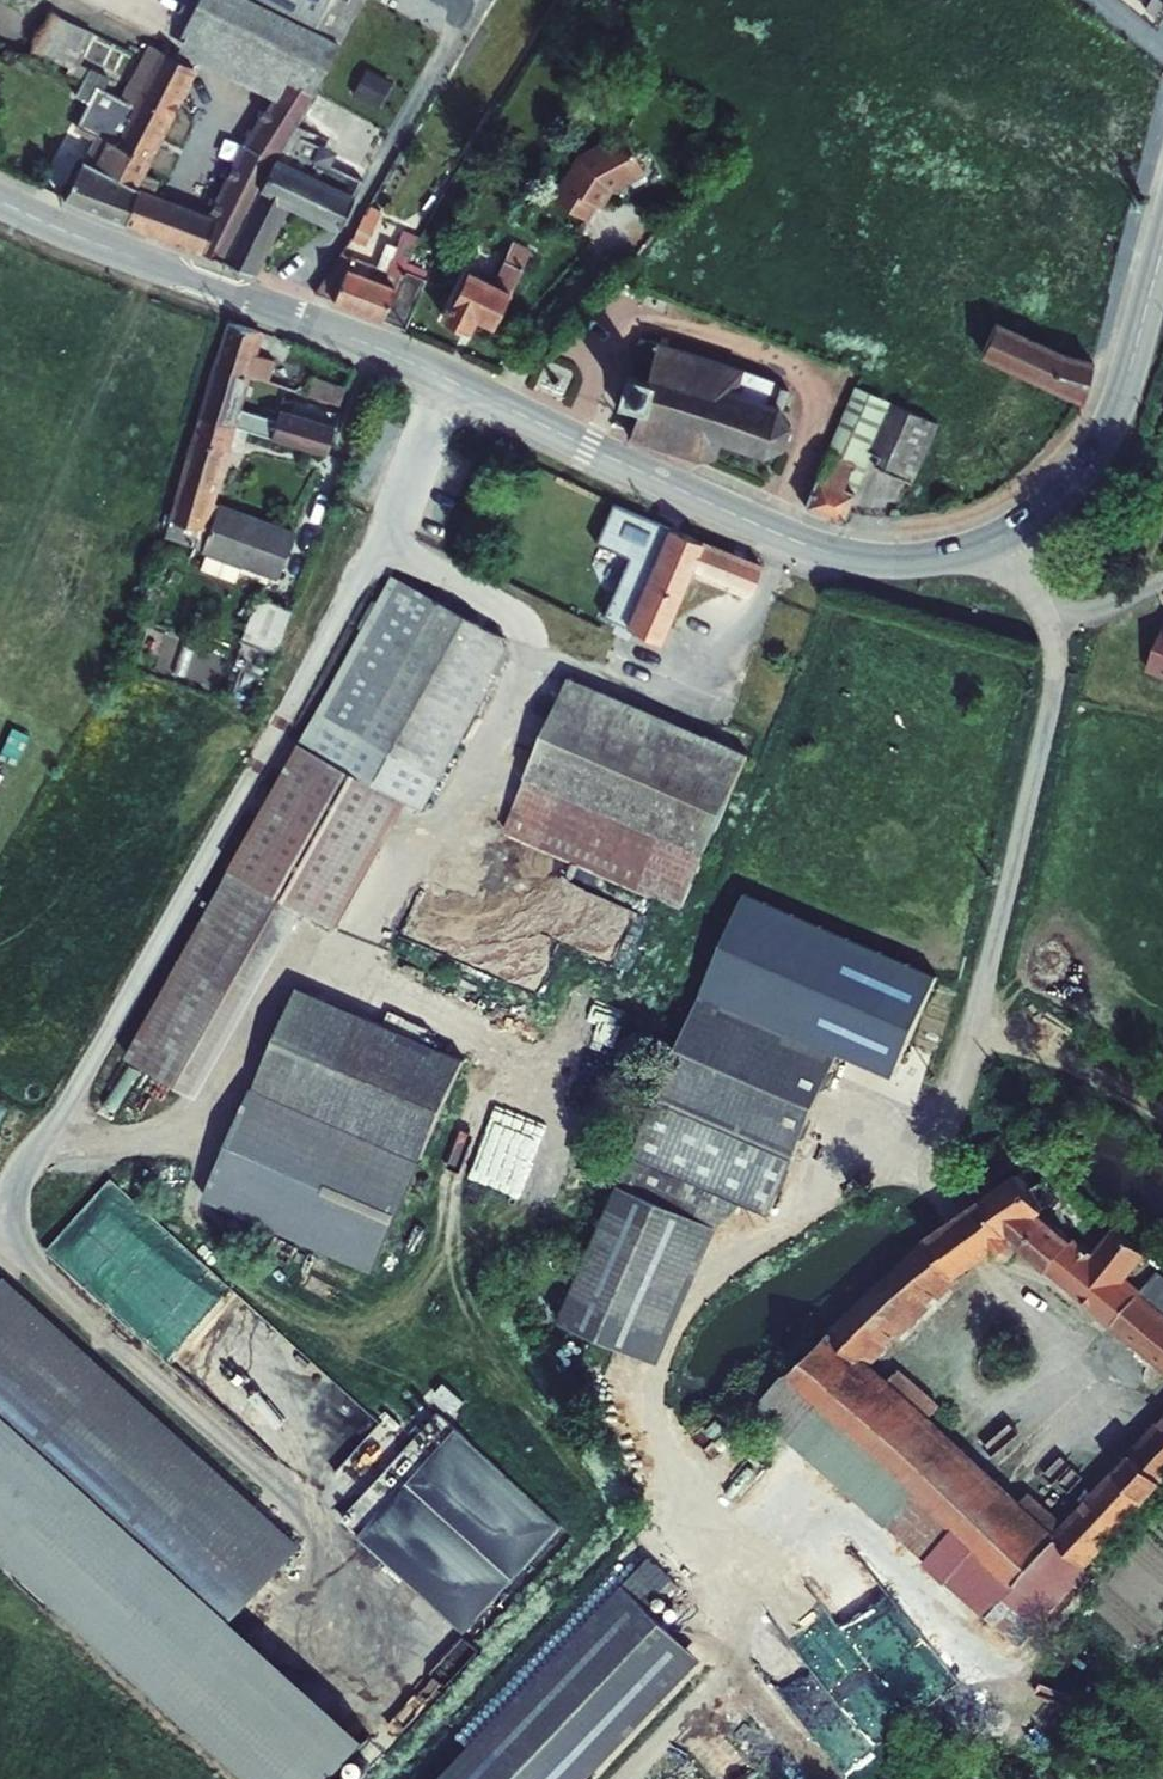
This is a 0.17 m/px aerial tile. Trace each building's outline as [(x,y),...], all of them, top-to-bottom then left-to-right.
[(340,44),(253,0),(218,0),(203,32),(179,20),(165,39),(269,92),(282,72),(314,84),(340,44)] [(218,0),(188,0),(179,20),(203,32),(218,0)] [(340,44),(368,0),(253,0),(340,44)] [(66,59),(83,20),(46,3),(28,40),(66,59)] [(86,156),(80,154),(60,193),(146,227),(161,193),(151,190),(158,173),(141,166),(190,60),(143,38),(118,89),(110,103),(113,105),(102,130),(99,128),(98,131),(86,156)] [(103,70),(84,61),(72,86),(110,103),(118,89),(98,80),(103,70)] [(370,70),(360,93),(383,102),(392,79),(370,70)] [(208,210),(185,201),(170,236),(222,256),(270,154),(272,149),(286,128),(288,124),(293,117),(314,84),(282,72),(269,92),(239,142),(208,210)] [(83,95),(71,119),(98,131),(99,128),(102,130),(113,105),(110,103),(72,86),(71,88),(83,95)] [(293,117),(288,124),(298,129),(302,121),(293,117)] [(357,179),(360,172),(329,158),(313,151),(318,139),(322,130),(302,121),(298,129),(288,124),(286,128),(272,149),(270,154),(307,171),(344,189),(350,177),(357,179)] [(619,122),(574,145),(557,174),(590,192),(596,196),(605,178),(639,159),(619,122)] [(313,151),(329,158),(334,147),(318,139),(313,151)] [(964,171),(967,174),(940,246),(915,314),(913,321),(945,336),(1074,397),(1080,401),(1095,343),(1065,333),(1060,351),(987,317),(976,317),(969,328),(944,317),(975,233),(1002,246),(1012,218),(1030,170),(976,149),(964,171)] [(344,189),(307,171),(270,154),(222,256),(238,264),(253,270),(290,199),(338,223),(357,179),(350,177),(344,189)] [(580,212),(590,192),(557,174),(547,192),(580,212)] [(170,236),(185,201),(161,193),(146,227),(170,236)] [(381,204),(368,201),(356,226),(310,285),(342,298),(381,314),(400,268),(416,232),(402,224),(386,258),(359,246),(381,204)] [(491,279),(466,267),(442,317),(468,328),(475,313),(495,322),(529,249),(510,240),(491,279)] [(402,324),(423,278),(400,268),(381,314),(397,322),(402,324)] [(259,339),(225,330),(212,375),(245,385),(260,390),(267,392),(274,370),(252,363),(259,339)] [(633,337),(611,406),(631,413),(625,430),(709,462),(716,441),(759,455),(775,448),(778,453),(782,433),(788,430),(779,410),(787,388),(768,382),(769,379),(633,337)] [(244,439),(320,462),(330,434),(277,418),(275,426),(257,421),(243,428),(234,425),(245,385),(212,375),(198,424),(244,439)] [(921,415),(853,384),(833,375),(829,382),(851,392),(839,419),(817,409),(802,441),(824,449),(814,471),(806,491),(800,504),(837,521),(839,517),(852,489),(863,465),(905,484),(929,426),(921,415)] [(343,396),(310,385),(304,404),(337,414),(343,396)] [(224,455),(238,460),(244,439),(198,424),(162,544),(192,553),(190,562),(277,587),(292,544),(205,517),(224,455)] [(799,488),(806,491),(814,471),(808,469),(799,488)] [(849,519),(859,493),(852,489),(839,517),(849,519)] [(757,574),(665,536),(649,530),(630,573),(647,581),(638,601),(621,595),(607,627),(593,621),(574,661),(596,671),(614,631),(653,648),(685,576),(745,603),(757,574)] [(638,601),(647,581),(630,573),(621,595),(638,601)] [(506,652),(386,585),(294,750),(120,1064),(194,1105),(298,916),(330,934),(400,809),(415,817),(506,652)] [(270,662),(286,615),(247,603),(231,649),(270,662)] [(1162,621),(1145,671),(1162,678),(1162,621)] [(498,837),(676,913),(725,805),(745,758),(565,681),(498,837)] [(413,1166),(459,1065),(293,991),(248,1091),(413,1166)] [(696,994),(652,1097),(790,1156),(835,1054),(696,994)] [(413,1166),(248,1091),(198,1202),(364,1276),(413,1166)] [(652,1097),(627,1155),(615,1183),(556,1320),(654,1362),(714,1226),(738,1204),(765,1215),(790,1156),(652,1097)] [(1010,1167),(999,1152),(971,1173),(982,1188),(1010,1167)] [(972,1205),(960,1214),(991,1251),(998,1260),(1018,1243),(1162,1359),(1162,1307),(1127,1278),(1147,1252),(1118,1226),(1102,1243),(1094,1234),(1086,1244),(1049,1213),(1064,1196),(1044,1177),(1038,1185),(1022,1171),(972,1205)] [(157,1253),(174,1236),(117,1179),(84,1211),(101,1229),(114,1216),(141,1243),(143,1240),(157,1253)] [(991,1251),(960,1214),(942,1228),(974,1266),(991,1251)] [(942,1228),(784,1368),(773,1368),(774,1383),(791,1383),(891,1472),(932,1425),(927,1420),(935,1412),(888,1370),(880,1377),(860,1358),(951,1276),(957,1281),(974,1266),(942,1228)] [(0,1292),(0,1568),(232,1778),(327,1778),(359,1744),(226,1623),(289,1554),(0,1292)] [(774,1383),(774,1379),(748,1407),(885,1529),(916,1495),(910,1490),(891,1472),(791,1383),(774,1383)] [(482,1617),(578,1510),(454,1398),(358,1504),(482,1617)] [(1012,1500),(952,1444),(910,1490),(916,1495),(1010,1580),(1052,1534),(1085,1565),(1162,1480),(1162,1414),(1060,1526),(1020,1490),(1012,1500)] [(952,1444),(932,1425),(891,1472),(910,1490),(952,1444)] [(1010,1580),(916,1495),(885,1529),(982,1615),(1010,1580)] [(1085,1565),(1052,1534),(1010,1580),(1043,1610),(1048,1604),(1085,1565)] [(642,1559),(439,1778),(586,1778),(697,1659),(642,1608),(666,1581),(642,1559)] [(1043,1610),(1010,1580),(982,1615),(1013,1643),(1043,1610)]
